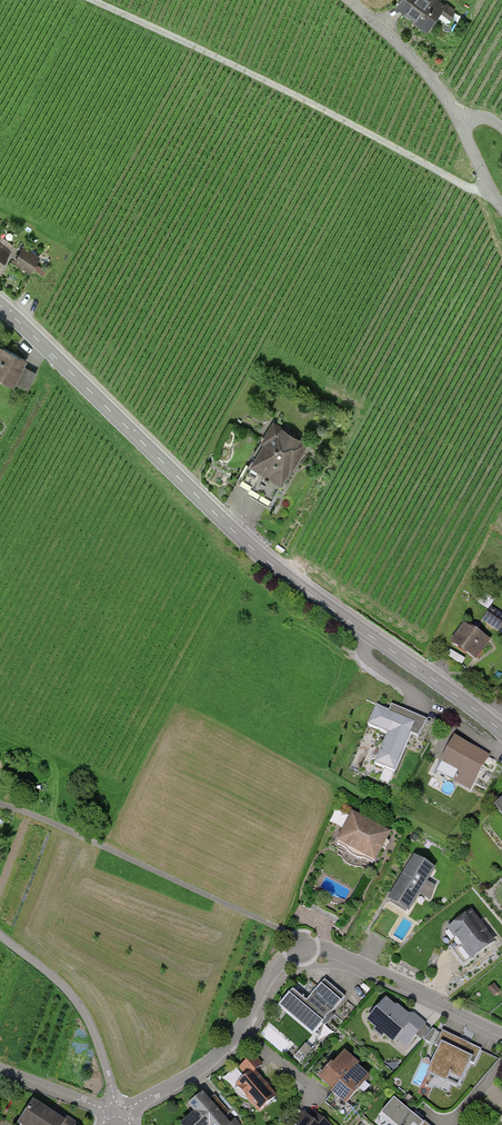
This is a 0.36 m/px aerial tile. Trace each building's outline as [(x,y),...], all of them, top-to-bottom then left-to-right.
[(420,31),(440,6),(433,0),(426,0),(425,2),(423,0),(395,0),(390,7),(420,31)] [(13,244),(0,235),(0,271),(13,244)] [(24,245),(13,260),(31,271),(41,256),(24,245)] [(14,384),(16,381),(28,388),(37,372),(24,365),(28,359),(0,343),(0,376),(14,384)] [(250,494),(270,506),(308,443),(274,421),(238,480),(253,489),(250,494)] [(499,633),(501,629),(501,613),(492,606),(482,621),(499,633)] [(450,643),(477,661),(491,640),(464,622),(450,643)] [(419,739),(427,720),(392,704),(389,711),(377,705),(368,725),(388,734),(375,764),(395,773),(411,735),(419,739)] [(471,792),(490,755),(455,737),(436,773),(454,782),(453,783),(471,792)] [(336,842),(376,863),(391,834),(352,813),(336,842)] [(428,882),(436,869),(414,855),(388,899),(410,912),(420,895),(430,901),(436,887),(428,882)] [(464,967),(493,945),(468,912),(447,928),(456,941),(448,947),(464,967)] [(279,1009),(313,1036),(345,997),(326,981),(308,1003),(293,991),(279,1009)] [(500,991),(494,984),(487,990),(494,997),(500,991)] [(384,1036),(393,1044),(397,1040),(407,1048),(427,1024),(414,1013),(411,1016),(398,1005),(394,1005),(386,998),(367,1021),(376,1029),(373,1031),(382,1039),(384,1036)] [(436,1031),(433,1029),(423,1040),(430,1043),(436,1031)] [(462,1082),(471,1063),(474,1065),(482,1049),(443,1031),(435,1046),(439,1048),(427,1074),(447,1083),(450,1077),(462,1082)] [(312,1049),(305,1043),(294,1057),(300,1062),(312,1049)] [(354,1109),(348,1104),(371,1077),(358,1066),(360,1064),(345,1052),(335,1063),(327,1056),(312,1074),(333,1091),(331,1093),(333,1095),(326,1103),(345,1120),(354,1109)] [(236,1085),(260,1112),(277,1096),(255,1072),(264,1065),(254,1054),(239,1068),(246,1076),(236,1085)] [(235,1119),(230,1124),(225,1118),(231,1114),(214,1095),(209,1099),(203,1092),(187,1106),(194,1114),(180,1124),(241,1124),(235,1119)] [(382,1114),(395,1124),(428,1124),(417,1115),(415,1116),(395,1099),(382,1114)] [(18,1124),(78,1124),(79,1124),(66,1116),(63,1120),(33,1100),(17,1124),(18,1124)] [(320,1116),(315,1122),(303,1111),(292,1124),(331,1124),(320,1116)]
